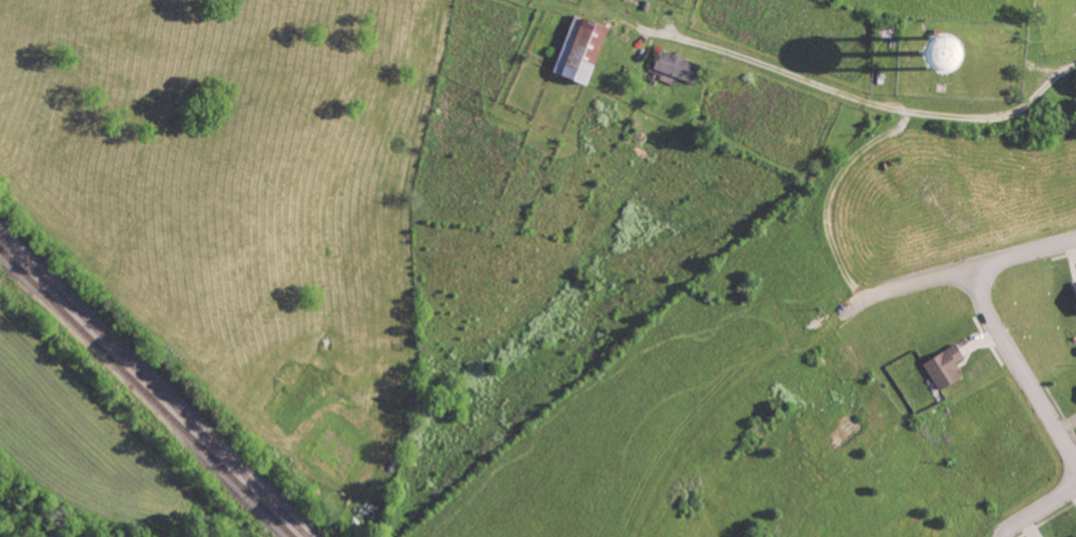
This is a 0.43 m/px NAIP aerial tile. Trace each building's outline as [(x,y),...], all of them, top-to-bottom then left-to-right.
[(557,72),(593,82),(611,23),(575,13),(557,72)] [(946,30),(946,65),(983,65),(984,31),(946,30)] [(697,81),(703,61),(661,50),(656,70),(697,81)] [(926,360),(941,390),(965,378),(957,361),(966,356),(960,344),(926,360)]
